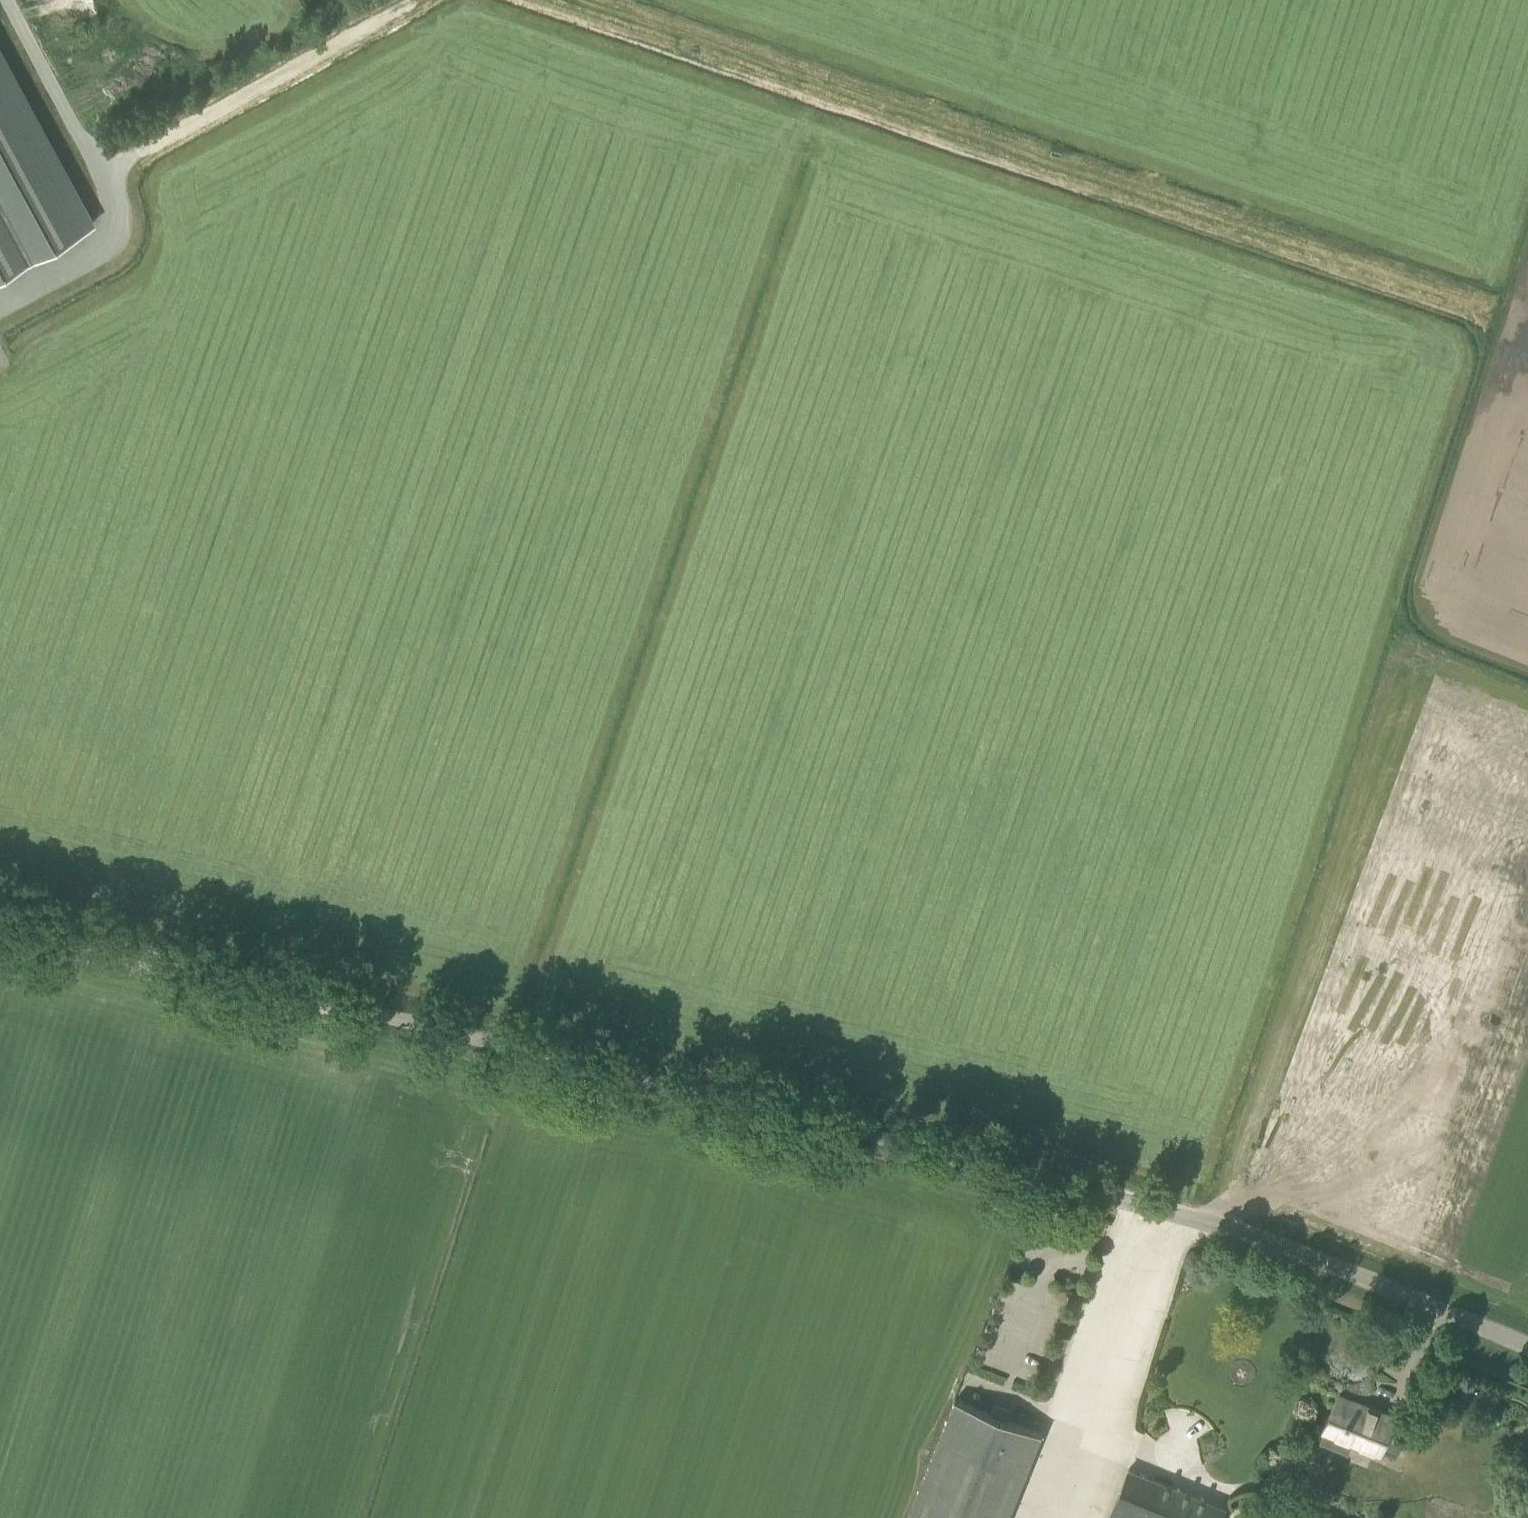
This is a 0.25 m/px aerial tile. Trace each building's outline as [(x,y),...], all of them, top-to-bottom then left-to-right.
[(90,225),(0,59),(0,274),(90,225)] [(1324,1431),(1380,1453),(1395,1415),(1393,1415),(1396,1405),(1370,1395),(1367,1404),(1339,1394),(1337,1399),(1321,1393),(1311,1420),(1326,1426),(1324,1431)] [(908,1517),(1008,1517),(1042,1432),(956,1398),(908,1517)] [(1224,1506),(1129,1468),(1109,1517),(1111,1517),(1219,1517),(1224,1506)]
